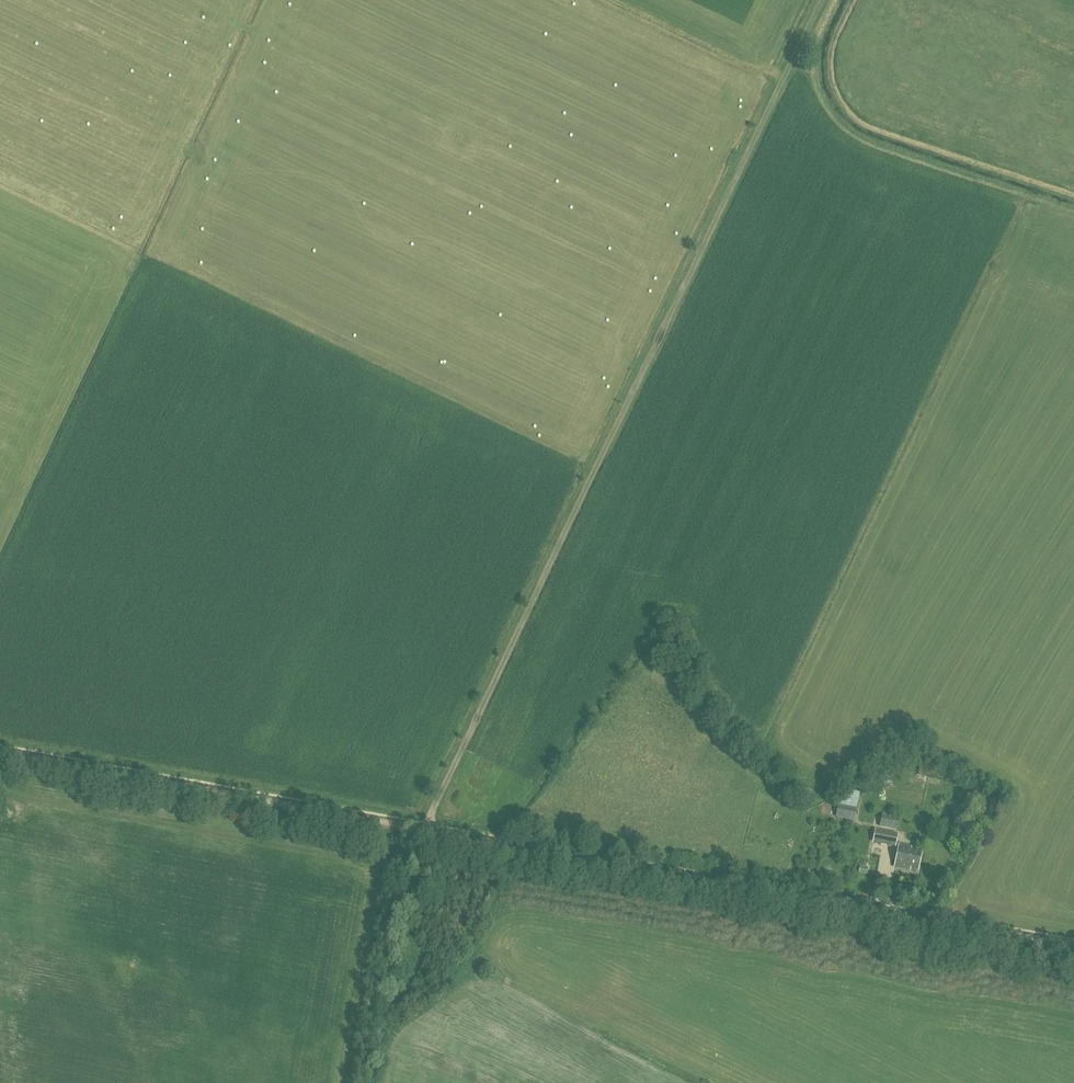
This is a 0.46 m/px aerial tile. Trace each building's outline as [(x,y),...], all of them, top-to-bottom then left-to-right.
[(854,821),(860,793),(842,789),(836,817),(854,821)] [(897,831),(900,818),(886,815),(883,828),(897,831)] [(895,847),(898,834),(875,829),(873,843),(895,847)] [(917,870),(921,850),(899,846),(896,866),(917,870)] [(885,885),(887,879),(876,876),(874,883),(885,885)]
